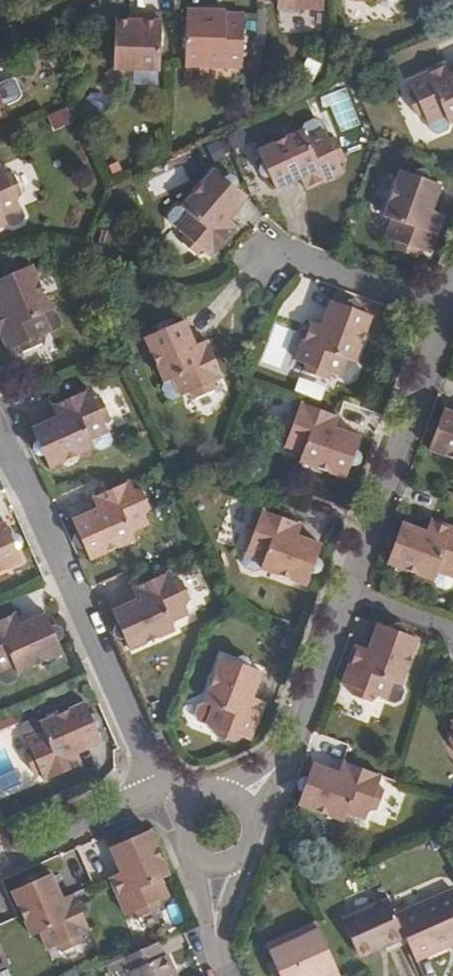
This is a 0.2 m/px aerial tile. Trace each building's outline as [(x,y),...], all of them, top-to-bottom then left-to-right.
[(188,12),(187,67),(244,68),(246,17),(228,16),(228,13),(188,12)] [(138,25),(130,25),(116,24),(115,64),(162,65),(164,17),(138,16),(138,25)] [(130,16),(130,25),(138,25),(138,16),(130,16)] [(436,71),(442,85),(452,80),(452,79),(452,78),(446,67),(436,71)] [(436,71),(410,83),(414,91),(410,99),(419,117),(428,120),(431,127),(448,119),(451,124),(452,124),(452,80),(442,85),(436,71)] [(275,191),(301,179),(300,178),(311,173),(318,187),(342,175),(340,169),(343,160),(335,143),(327,140),(323,131),(306,139),(303,132),(258,153),(275,191)] [(8,225),(5,217),(22,208),(19,201),(23,195),(15,177),(7,175),(4,167),(0,168),(0,228),(8,225)] [(228,218),(229,219),(246,198),(215,171),(182,209),(174,208),(169,216),(170,222),(181,233),(182,241),(193,250),(203,251),(213,259),(231,238),(219,227),(228,218)] [(300,178),(301,179),(306,192),(318,187),(311,173),(300,178)] [(427,219),(429,220),(438,194),(399,180),(382,225),(387,228),(381,244),(391,248),(393,257),(412,264),(419,259),(428,262),(438,236),(423,230),(427,219)] [(239,229),(229,219),(228,218),(219,227),(231,238),(239,229)] [(442,225),(429,220),(427,219),(423,230),(438,236),(442,225)] [(0,326),(0,328),(11,353),(19,350),(26,355),(44,347),(44,338),(61,331),(63,325),(59,317),(54,314),(34,269),(0,283),(0,297),(6,311),(8,309),(12,320),(0,326)] [(320,340),(305,334),(295,361),(303,364),(306,373),(325,380),(334,375),(349,381),(355,379),(358,370),(355,362),(372,317),(332,302),(322,328),(324,330),(320,340)] [(12,320),(8,309),(6,311),(0,314),(0,326),(12,320)] [(193,349),(194,348),(183,324),(145,341),(164,386),(171,383),(178,400),(186,397),(188,397),(194,400),(213,392),(215,384),(222,380),(211,355),(198,360),(193,349)] [(309,324),(305,334),(320,340),(324,330),(322,328),(309,324)] [(206,343),(194,348),(193,349),(198,360),(211,355),(206,343)] [(60,420),(58,419),(33,430),(50,468),(95,449),(91,440),(109,432),(105,424),(110,417),(102,399),(95,398),(91,391),(64,402),(70,416),(60,420)] [(53,406),(58,419),(60,420),(70,416),(64,402),(53,406)] [(328,413),(301,403),(297,412),(290,416),(283,434),(288,441),(285,449),(303,456),(301,463),(347,480),(362,439),(336,429),(336,431),(324,427),(328,413)] [(446,412),(431,451),(452,459),(452,415),(446,412)] [(336,431),(336,429),(340,418),(328,413),(324,427),(336,431)] [(99,512),(98,510),(73,521),(90,560),(133,540),(131,533),(148,525),(145,517),(150,510),(143,493),(135,492),(131,483),(104,494),(109,508),(99,512)] [(104,494),(93,498),(98,510),(99,512),(109,508),(104,494)] [(285,536),(289,522),(261,512),(257,524),(248,530),(244,541),(247,550),(243,562),(247,573),(252,574),(261,570),(308,587),(322,547),(296,537),(294,540),(285,536)] [(436,521),(431,534),(431,535),(442,539),(447,525),(436,521)] [(299,525),(289,522),(285,536),(294,540),(296,537),(299,525)] [(431,534),(405,524),(392,556),(390,564),(439,581),(440,588),(448,590),(449,590),(452,588),(452,528),(447,525),(442,539),(431,535),(431,534)] [(22,565),(6,527),(0,530),(0,575),(22,565)] [(139,603),(138,601),(113,613),(129,651),(173,632),(171,626),(189,618),(185,609),(191,602),(182,584),(173,583),(170,574),(144,585),(149,599),(139,603)] [(144,585),(133,590),(138,601),(139,603),(149,599),(144,585)] [(13,615),(2,620),(8,634),(19,629),(18,628),(13,615)] [(2,620),(0,621),(0,683),(4,687),(15,682),(17,675),(61,655),(44,616),(18,628),(19,629),(8,634),(2,620)] [(369,666),(353,659),(342,687),(352,690),(354,697),(374,705),(380,700),(389,703),(395,685),(402,688),(420,641),(382,627),(372,654),(373,655),(369,666)] [(357,649),(353,659),(369,666),(373,655),(372,654),(357,649)] [(251,699),(253,701),(263,675),(223,660),(205,707),(199,710),(197,718),(200,724),(215,730),(218,740),(234,745),(244,740),(253,743),(262,717),(247,711),(251,699)] [(266,705),(253,701),(251,699),(247,711),(262,717),(266,705)] [(53,705),(41,710),(48,725),(59,720),(59,718),(53,705)] [(48,725),(41,710),(16,723),(18,728),(15,739),(22,755),(32,760),(36,771),(46,775),(52,773),(55,767),(101,745),(84,706),(59,718),(59,720),(48,725)] [(355,768),(344,764),(340,778),(339,780),(349,783),(355,768)] [(339,780),(340,778),(313,769),(298,808),(346,826),(349,819),(365,824),(368,816),(377,812),(383,796),(378,789),(382,778),(355,768),(349,783),(339,780)] [(132,883),(117,890),(130,915),(138,912),(145,916),(165,907),(166,899),(174,895),(167,879),(173,876),(153,830),(113,847),(114,848),(124,873),(127,871),(132,883)] [(124,873),(113,878),(117,890),(132,883),(127,871),(124,873)] [(61,902),(63,902),(52,877),(12,893),(33,939),(38,936),(46,953),(55,949),(64,953),(81,945),(83,938),(90,934),(80,909),(66,914),(61,902)] [(405,938),(416,962),(452,946),(452,891),(396,917),(405,938)] [(80,909),(74,897),(63,902),(61,902),(66,914),(80,909)] [(396,917),(387,900),(342,919),(357,954),(383,942),(385,946),(405,938),(396,917)] [(317,924),(297,933),(299,941),(270,953),(280,975),(340,975),(317,924)] [(299,941),(297,933),(267,946),(270,953),(299,941)] [(383,942),(357,954),(360,958),(385,946),(383,942)] [(125,959),(131,972),(127,975),(176,975),(168,957),(162,959),(156,945),(125,959)]
